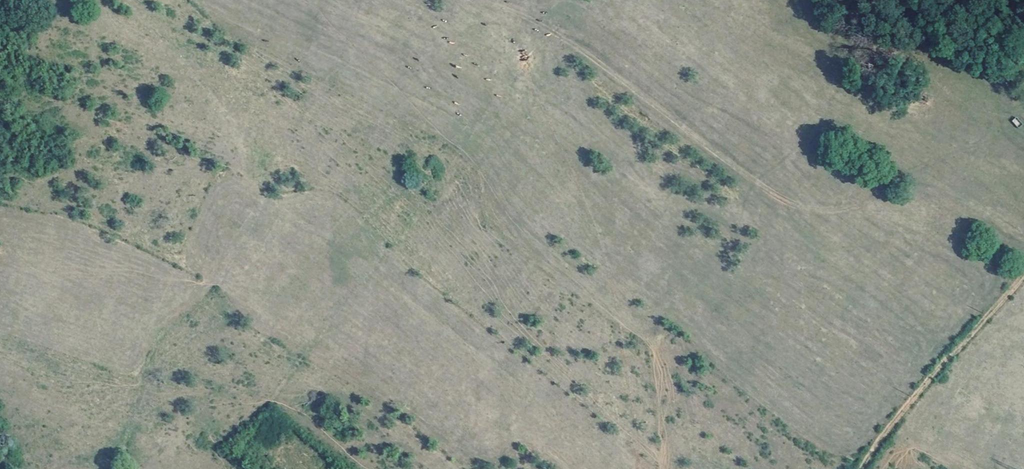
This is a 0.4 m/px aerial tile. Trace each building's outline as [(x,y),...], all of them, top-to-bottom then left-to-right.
[(973,397),(959,387),(953,395),(968,405),(973,397)]
